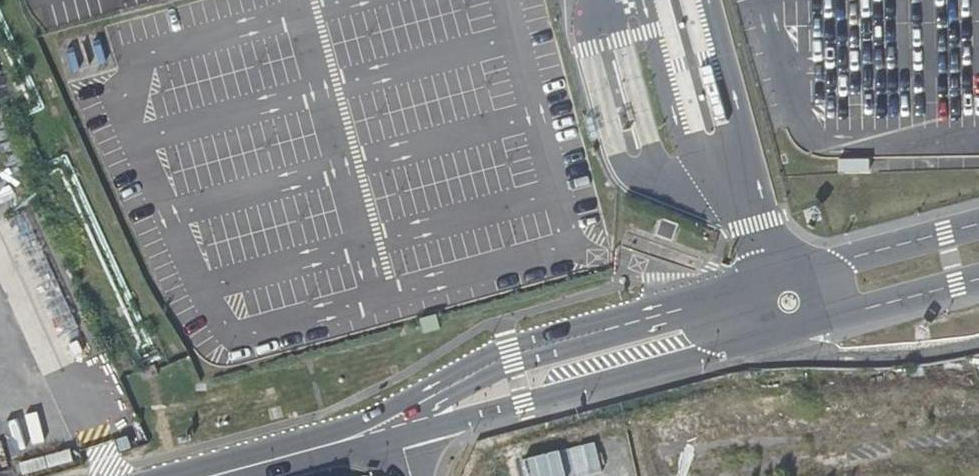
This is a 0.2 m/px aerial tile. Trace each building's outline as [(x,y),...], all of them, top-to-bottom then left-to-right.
[(661,220),(655,236),(671,242),(677,226),(661,220)] [(154,366),(139,372),(143,382),(158,375),(154,366)]
